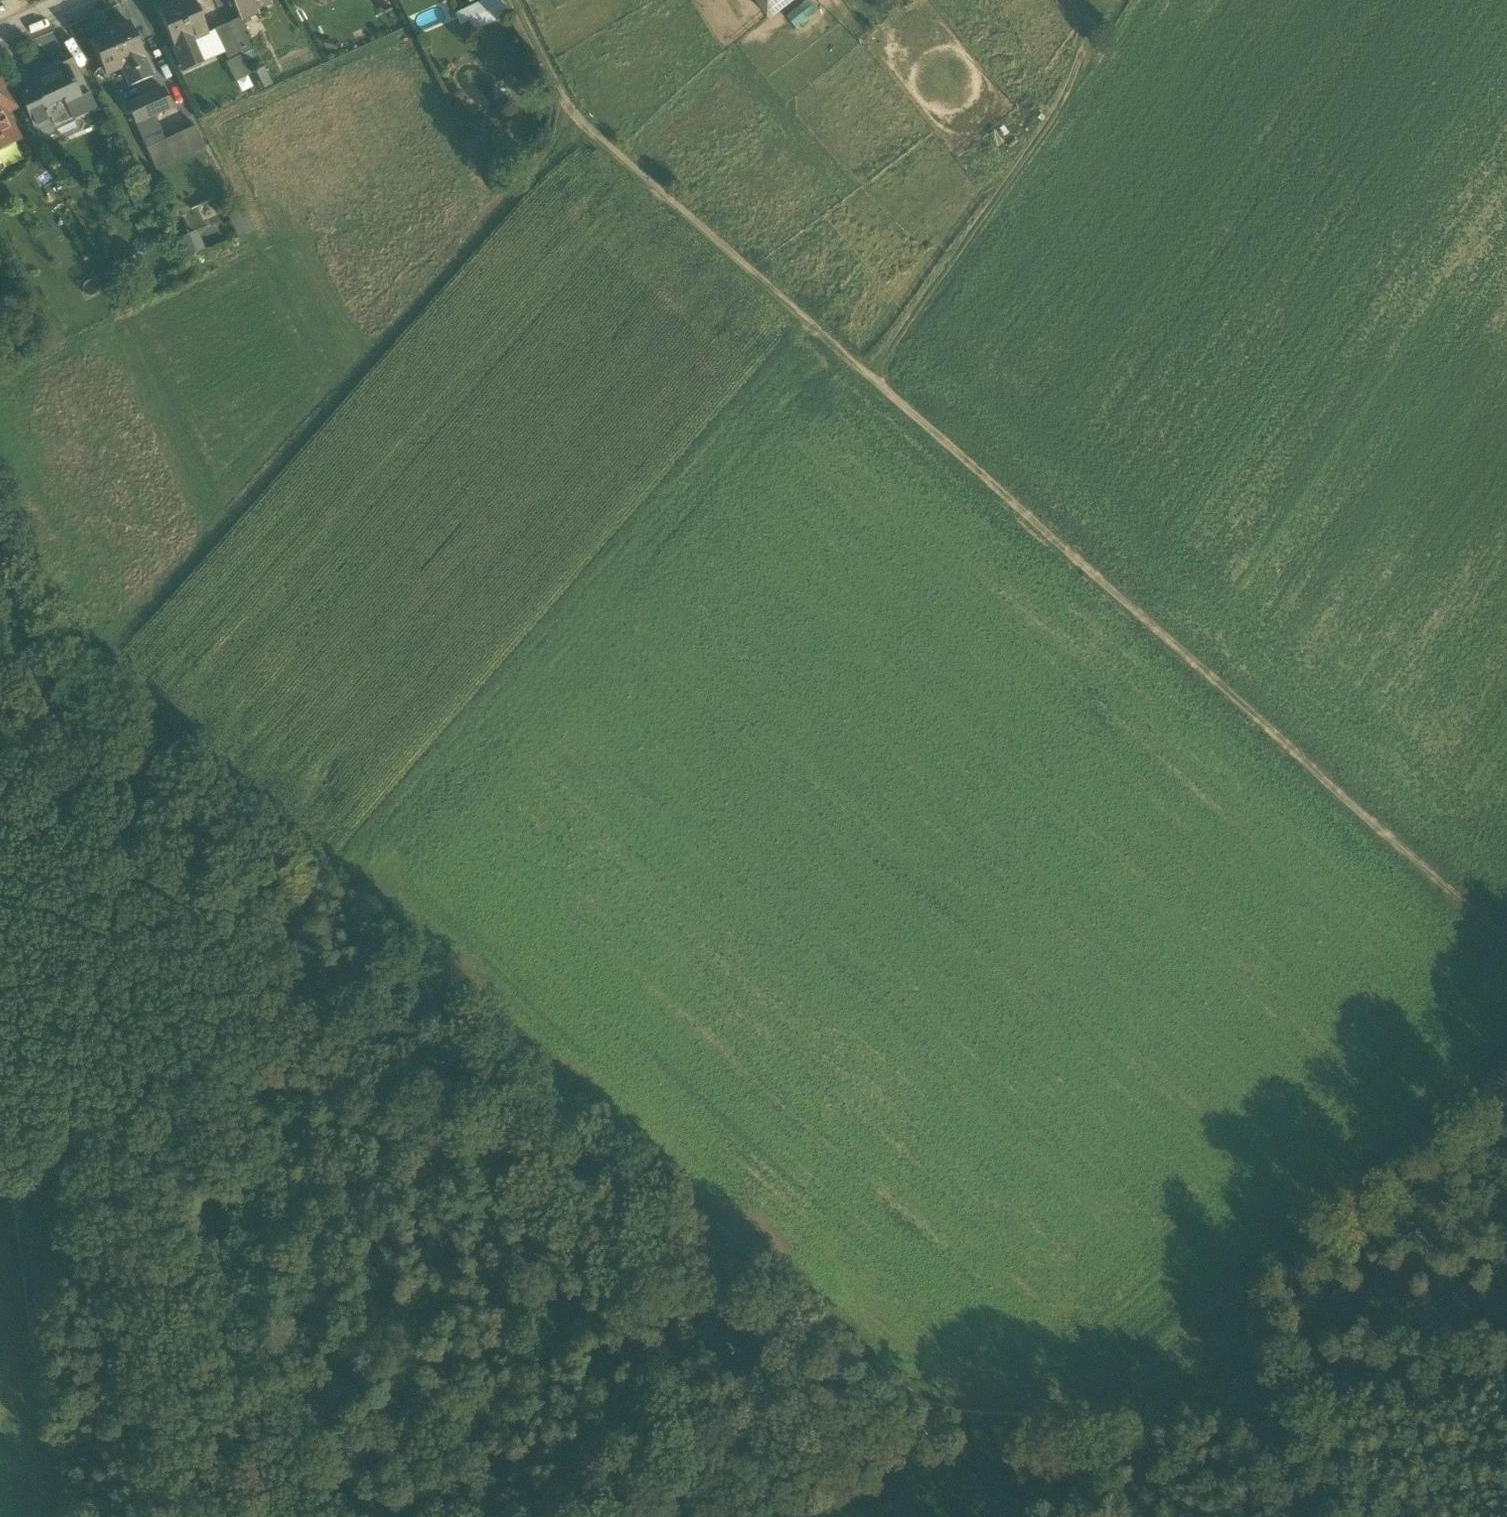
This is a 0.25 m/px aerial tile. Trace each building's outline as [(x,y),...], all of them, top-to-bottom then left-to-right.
[(173,48),(190,41),(207,34),(207,33),(193,0),(183,0),(157,10),(173,48)] [(242,21),(259,13),(257,9),(271,3),(269,0),(233,0),(242,21)] [(469,19),(503,3),(502,0),(483,0),(455,12),(460,22),(469,19)] [(769,17),(791,0),(756,0),(769,17)] [(469,19),(477,38),(513,22),(503,3),(469,19)] [(236,18),(226,23),(241,54),(255,47),(244,25),(241,26),(236,18)] [(122,66),(131,85),(152,76),(144,57),(146,56),(131,23),(92,41),(106,73),(122,66)] [(229,60),(241,54),(226,23),(214,29),(224,50),(229,60)] [(216,54),(224,50),(214,29),(207,33),(207,34),(216,54)] [(207,34),(190,41),(198,61),(216,54),(207,34)] [(198,62),(198,61),(190,41),(173,48),(181,69),(183,68),(198,62)] [(251,73),(241,54),(229,60),(225,62),(236,82),(251,74),(251,73)] [(64,64),(66,69),(68,68),(86,106),(94,102),(88,89),(73,60),(64,64)] [(264,66),(251,73),(251,74),(261,91),(274,85),(264,66)] [(86,106),(68,68),(66,69),(35,83),(34,82),(19,89),(28,110),(32,108),(40,125),(39,125),(40,126),(51,121),(86,106)] [(4,114),(8,112),(21,106),(6,76),(0,78),(0,106),(4,114)] [(127,104),(135,124),(158,115),(171,109),(163,89),(127,104)] [(97,109),(94,102),(86,106),(51,121),(54,127),(55,127),(74,118),(97,109)] [(14,136),(8,124),(11,123),(12,119),(8,112),(4,114),(0,106),(0,143),(14,136)] [(158,115),(135,124),(143,141),(153,136),(165,131),(158,115)] [(51,121),(40,126),(45,138),(57,132),(55,127),(54,127),(51,121)] [(197,127),(182,134),(191,153),(206,146),(197,127)] [(169,140),(165,131),(153,136),(158,145),(169,140)] [(143,141),(156,169),(191,153),(182,134),(169,140),(158,145),(153,136),(143,141)] [(0,143),(0,150),(17,141),(14,136),(0,143)] [(149,201),(144,189),(129,195),(134,207),(149,201)] [(253,231),(243,210),(228,217),(239,238),(253,231)] [(205,250),(199,232),(180,238),(186,257),(205,250)]
